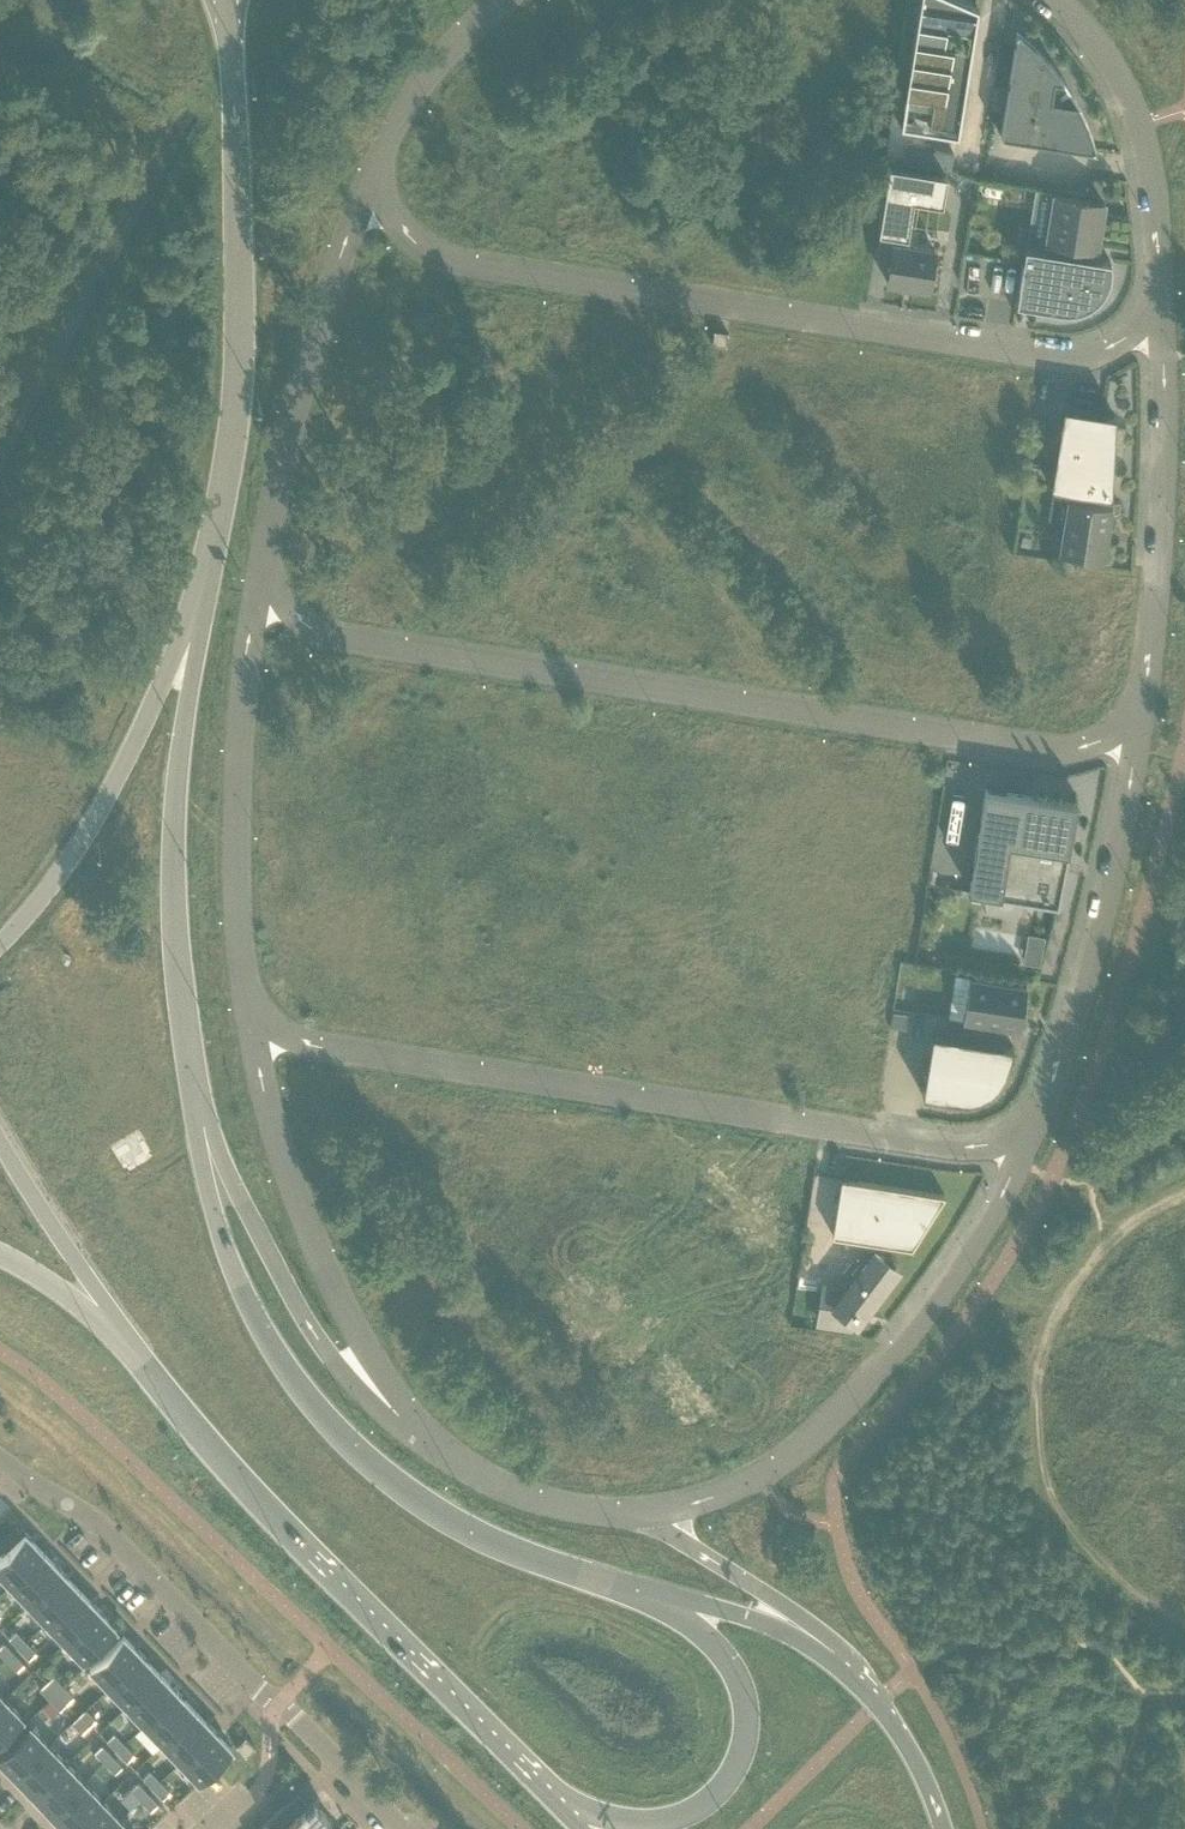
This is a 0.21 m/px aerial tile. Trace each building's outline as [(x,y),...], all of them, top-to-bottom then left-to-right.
[(974,33),(978,7),(975,6),(962,0),(920,0),(909,69),(900,125),(957,134),(971,48),(970,48),(943,44),(944,35),(946,28),(951,29),(972,32),(974,33)] [(1029,43),(1017,32),(1008,89),(1004,111),(1000,136),(1096,151),(1092,138),(1084,119),(1075,100),(1064,83),(1052,66),(1041,54),(1029,43)] [(996,87),(992,109),(1004,111),(1008,89),(996,87)] [(946,175),(889,166),(878,232),(907,236),(913,199),(941,204),(946,175)] [(1053,193),(1045,242),(1096,249),(1103,202),(1053,193)] [(934,250),(893,244),(887,283),(928,289),(931,271),(934,270),(936,256),(934,255),(934,250)] [(1060,310),(1065,311),(1070,310),(1075,310),(1079,309),(1084,307),(1088,305),(1092,302),(1096,299),(1100,296),(1103,292),(1105,288),(1107,283),(1109,279),(1110,274),(1110,269),(1110,261),(1024,247),(1016,303),(1060,310)] [(712,345),(726,347),(728,333),(714,331),(712,345)] [(1050,487),(1111,497),(1115,416),(1063,407),(1050,487)] [(1060,553),(1102,560),(1111,506),(1068,499),(1060,553)] [(969,889),(969,891),(1057,905),(1077,804),(1075,804),(985,789),(969,889)] [(918,988),(924,963),(902,958),(896,983),(918,988)] [(1019,1028),(1026,986),(969,976),(962,1019),(1019,1028)] [(894,1012),(891,1027),(905,1029),(907,1014),(894,1012)] [(966,1100),(977,1098),(990,1091),(997,1084),(1004,1072),(1013,1047),(932,1034),(922,1095),(944,1098),(966,1100)] [(911,1248),(944,1195),(841,1179),(832,1236),(911,1248)] [(849,1327),(850,1317),(856,1322),(896,1269),(875,1253),(843,1296),(823,1293),(819,1323),(849,1327)] [(0,1557),(0,1574),(10,1585),(44,1553),(30,1538),(31,1537),(26,1532),(25,1533),(0,1557)] [(28,1604),(63,1571),(59,1567),(58,1567),(44,1553),(10,1585),(11,1586),(28,1604)] [(46,1622),(80,1590),(66,1576),(67,1575),(63,1571),(28,1604),(46,1622)] [(64,1641),(99,1608),(95,1604),(94,1605),(80,1590),(46,1622),(64,1641)] [(83,1661),(116,1628),(101,1613),(102,1612),(99,1608),(64,1641),(83,1661)] [(26,1642),(16,1631),(9,1638),(19,1648),(26,1642)] [(108,1687),(142,1654),(139,1650),(138,1651),(123,1635),(89,1668),(108,1687)] [(36,1652),(26,1642),(19,1648),(29,1659),(36,1652)] [(4,1643),(0,1646),(0,1653),(7,1660),(14,1653),(4,1643)] [(24,1664),(14,1653),(7,1660),(17,1670),(24,1664)] [(126,1706),(160,1674),(146,1659),(147,1658),(142,1654),(108,1687),(126,1706)] [(144,1725),(179,1691),(175,1687),(174,1688),(160,1674),(126,1706),(144,1725)] [(63,1686),(53,1676),(46,1682),(56,1693),(63,1686)] [(56,1693),(46,1682),(39,1689),(49,1699),(56,1693)] [(73,1696),(63,1686),(56,1693),(66,1703),(73,1696)] [(162,1743),(195,1711),(181,1696),(182,1696),(179,1691),(144,1725),(162,1743)] [(59,1710),(66,1703),(56,1693),(49,1699),(59,1710)] [(4,1698),(0,1703),(0,1740),(23,1718),(4,1698)] [(95,1719),(85,1709),(78,1716),(88,1726),(95,1719)] [(180,1762),(214,1729),(210,1725),(209,1726),(195,1711),(162,1743),(180,1762)] [(81,1733),(88,1726),(78,1716),(71,1722),(81,1733)] [(49,1744),(30,1725),(0,1754),(0,1761),(11,1772),(10,1773),(14,1777),(49,1744)] [(199,1781),(232,1749),(217,1734),(218,1733),(214,1729),(180,1762),(199,1781)] [(124,1744),(114,1734),(107,1740),(117,1751),(124,1744)] [(245,1757),(255,1747),(245,1737),(235,1747),(245,1757)] [(66,1763),(49,1744),(14,1777),(18,1782),(19,1781),(33,1795),(66,1763)] [(134,1754),(124,1744),(117,1751),(127,1761),(134,1754)] [(112,1756),(102,1745),(95,1752),(105,1762),(112,1756)] [(122,1766),(112,1756),(105,1762),(115,1773),(122,1766)] [(50,1815),(84,1782),(66,1763),(33,1795),(47,1810),(46,1811),(50,1815)] [(150,1771),(143,1778),(153,1788),(160,1781),(150,1771)] [(160,1781),(153,1788),(163,1798),(170,1792),(160,1781)] [(102,1800),(84,1782),(50,1815),(54,1819),(55,1818),(66,1828),(73,1828),(102,1800)] [(148,1793),(138,1783),(131,1789),(141,1800),(148,1793)] [(158,1803),(148,1793),(141,1800),(151,1810),(158,1803)] [(102,1800),(73,1828),(110,1828),(120,1819),(102,1800)] [(330,1820),(312,1801),(293,1819),(282,1807),(259,1828),(320,1828),(330,1820)] [(120,1819),(110,1828),(130,1828),(120,1819)] [(331,1820),(330,1820),(320,1828),(331,1828),(326,1825),(331,1820)]
